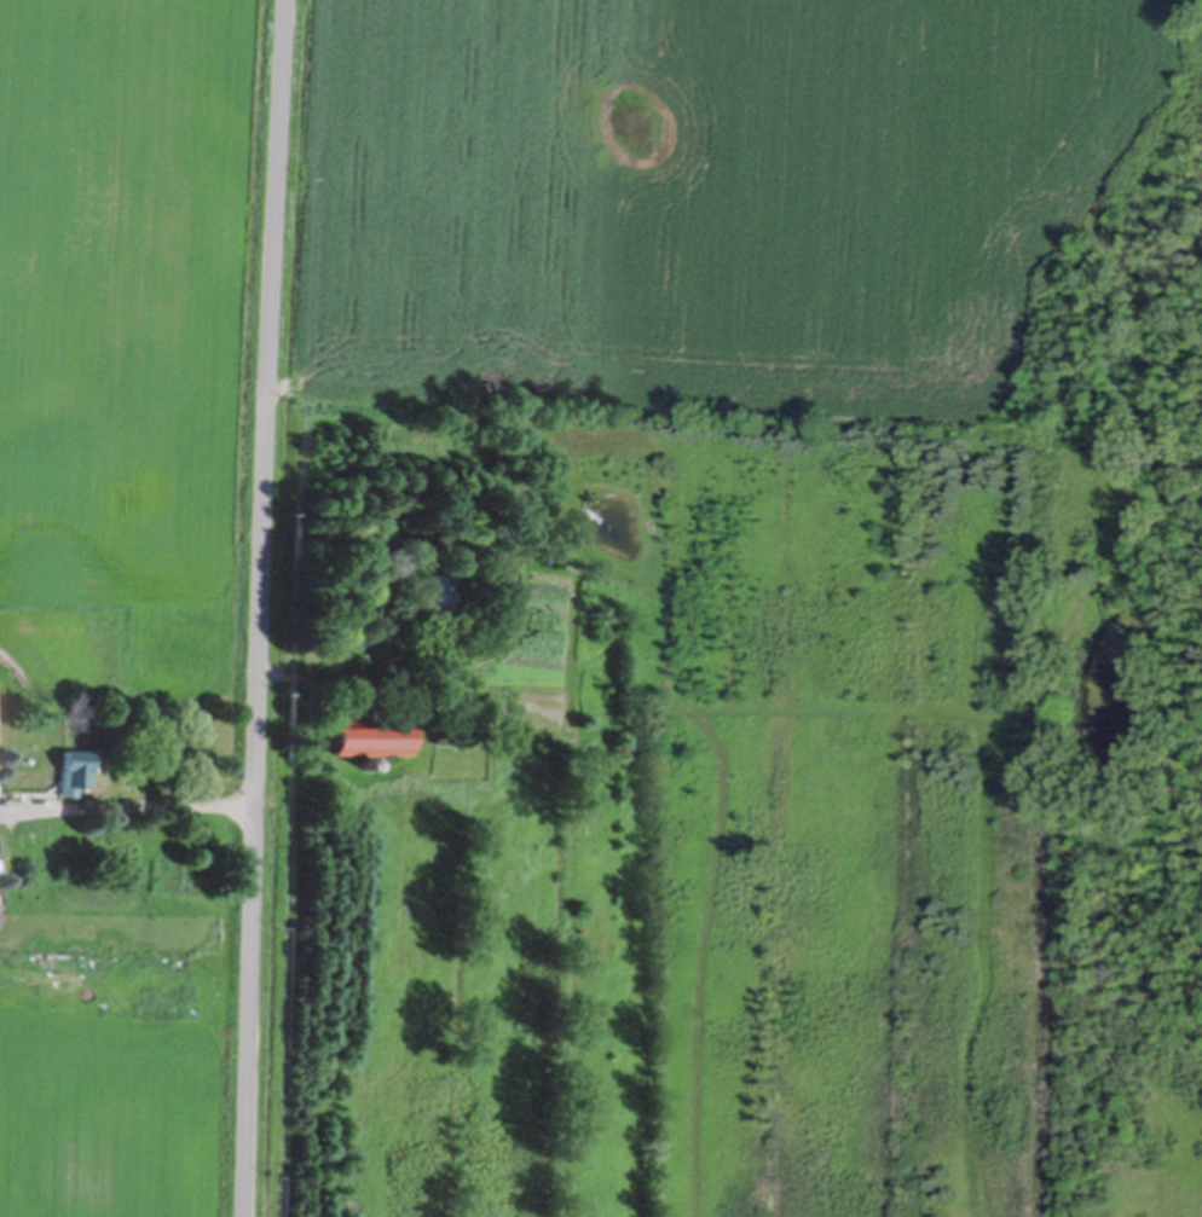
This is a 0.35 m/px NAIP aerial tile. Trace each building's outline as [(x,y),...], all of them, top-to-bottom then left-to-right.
[(455,570),(426,570),(426,616),(455,616),(455,570)] [(403,751),(403,719),(327,719),(327,751),(403,751)] [(75,785),(86,785),(86,747),(56,747),(56,792),(75,792),(75,785)]
